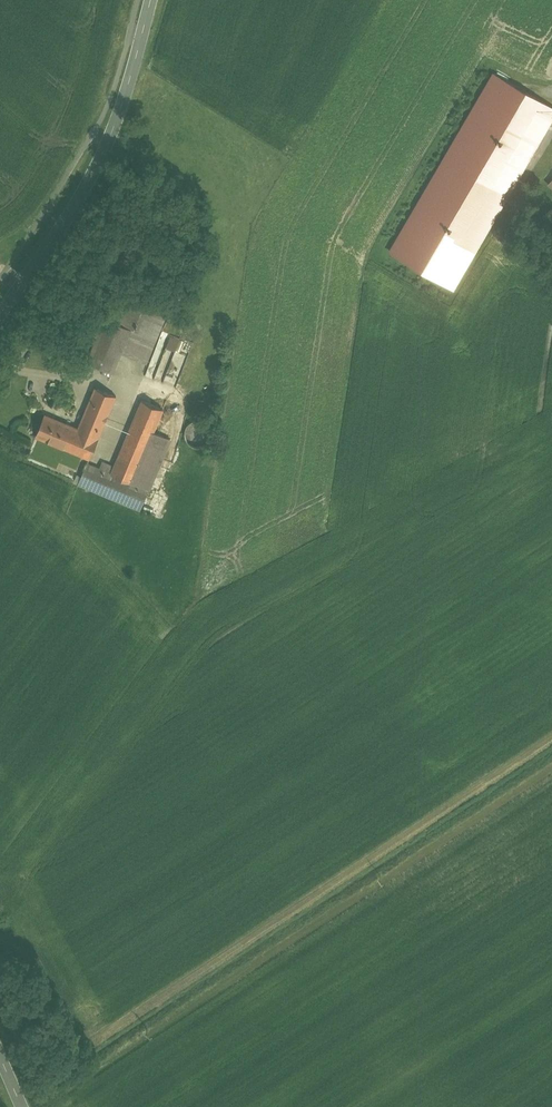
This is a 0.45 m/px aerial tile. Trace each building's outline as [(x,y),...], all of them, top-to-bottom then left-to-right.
[(386,257),(453,290),(479,239),(479,233),(482,228),(483,222),(478,220),(479,213),(473,210),(476,185),(484,186),(489,177),(498,178),(497,178),(519,180),(551,114),(551,107),(486,74),(447,151),(456,152),(459,154),(458,163),(456,163),(447,180),(433,178),(434,161),(386,257)] [(551,230),(551,206),(551,205),(539,216),(551,230)] [(166,313),(123,295),(113,320),(132,328),(123,349),(134,353),(133,357),(146,362),(166,313)] [(113,320),(91,312),(84,329),(98,335),(87,361),(114,372),(123,349),(132,328),(113,320)] [(164,348),(174,351),(179,337),(168,333),(164,348)] [(78,428),(69,449),(90,458),(116,396),(96,387),(78,428)] [(143,400),(115,466),(104,461),(101,469),(149,489),(170,438),(154,431),(163,408),(143,400)] [(78,428),(45,415),(37,436),(69,449),(78,428)] [(204,420),(201,419),(198,419),(195,420),(193,421),(191,422),(189,423),(188,425),(187,426),(186,427),(186,428),(185,430),(185,432),(185,433),(185,435),(186,437),(186,438),(187,441),(189,443),(190,444),(191,445),(193,446),(195,447),(197,447),(200,447),(203,447),(204,446),(206,445),(208,443),(210,442),(211,440),(212,438),(213,436),(213,434),(213,433),(213,430),(212,428),(211,426),(210,425),(209,424),(209,423),(207,422),(204,420)] [(101,469),(87,463),(79,483),(141,509),(149,489),(101,469)]
